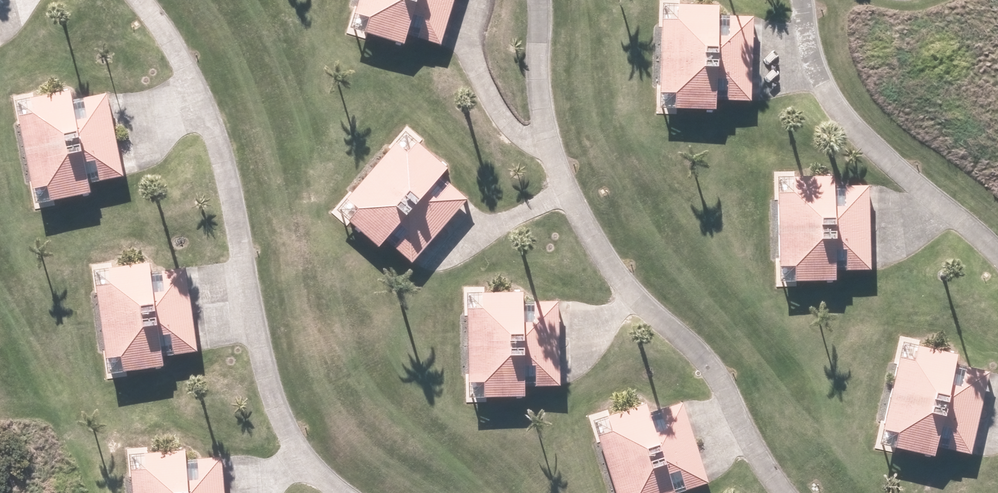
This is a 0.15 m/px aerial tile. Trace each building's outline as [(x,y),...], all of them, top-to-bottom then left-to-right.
[(404,49),(407,39),(441,49),(455,0),(361,0),(359,8),(354,7),(347,34),(365,39),(365,38),(404,49)] [(716,115),(716,106),(751,107),(754,20),(731,19),(731,17),(719,17),(719,7),(679,6),(679,0),(659,0),(658,28),(662,28),(660,86),(657,86),(656,115),(667,115),(667,114),(716,115)] [(89,186),(124,180),(109,97),(87,101),(86,97),(74,99),(75,103),(73,104),(71,94),(69,95),(68,88),(62,89),(63,96),(34,101),(32,94),(14,97),(19,124),(21,124),(32,181),(29,182),(35,209),(53,206),(53,204),(91,197),(89,186)] [(349,224),(380,251),(385,244),(411,267),(469,202),(443,179),(449,171),(445,168),(447,166),(443,162),(441,164),(418,144),(422,140),(406,127),(388,148),(390,150),(352,194),(350,192),(331,213),(346,227),(348,225),(349,224)] [(787,286),(836,285),(835,276),(871,275),(869,190),(846,190),(846,187),(835,188),(834,177),(795,178),(795,172),(774,172),(775,201),(778,201),(779,259),(775,259),(776,287),(787,287),(787,286)] [(124,375),(165,370),(164,359),(198,354),(187,271),(166,274),(165,271),(150,273),(149,264),(147,265),(147,261),(141,261),(141,265),(112,268),(112,263),(91,266),(94,293),(98,293),(105,350),(102,350),(106,380),(124,377),(124,375)] [(478,402),(526,401),(526,391),(561,390),(558,305),(536,306),(536,303),(524,303),(524,293),(520,293),(520,290),(514,290),(514,293),(484,294),(484,288),(464,289),(465,317),(467,317),(469,375),(465,375),(466,404),(478,404),(478,402)] [(887,450),(934,460),(936,451),(971,458),(988,375),(955,368),(958,355),(920,347),(921,341),(901,337),(895,365),(897,365),(885,422),(881,421),(875,449),(887,451),(887,450)] [(709,486),(684,406),(661,413),(660,410),(651,413),(652,416),(649,417),(646,408),(612,418),(609,409),(589,416),(598,444),(601,443),(617,492),(686,492),(709,486)] [(222,461),(200,462),(199,459),(188,460),(187,451),(183,452),(182,448),(177,448),(177,453),(148,455),(147,449),(127,450),(129,477),(132,477),(133,492),(225,492),(222,461)]
